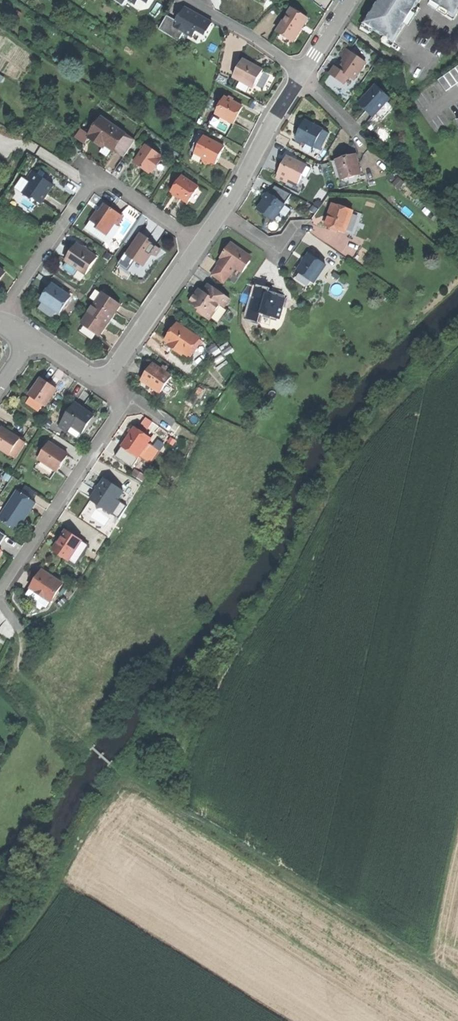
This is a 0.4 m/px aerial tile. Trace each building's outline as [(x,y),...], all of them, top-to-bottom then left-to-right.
[(394,42),(420,0),(379,0),(365,23),(394,42)] [(443,8),(444,7),(456,15),(457,11),(457,0),(430,0),(443,8)] [(167,14),(160,27),(180,39),(184,32),(193,37),(198,28),(206,33),(212,22),(199,15),(185,7),(181,14),(180,14),(177,20),(167,14)] [(278,29),(294,40),(300,30),(307,19),(291,9),(278,29)] [(336,67),(330,75),(343,83),(348,76),(355,81),(366,63),(351,52),(344,62),(339,69),(336,67)] [(244,60),(234,78),(254,88),(259,79),(263,70),(254,65),(253,67),(250,65),(250,63),(244,60)] [(439,81),(447,93),(457,86),(457,68),(439,81)] [(366,110),(373,117),(376,114),(387,102),(390,99),(376,86),(359,104),(366,110)] [(225,98),(217,114),(234,123),(238,115),(243,107),(233,102),(228,99),(225,98)] [(394,108),(387,102),(376,114),(382,120),(394,108)] [(115,150),(125,157),(135,141),(102,118),(91,135),(92,136),(106,145),(110,148),(114,151),(115,150)] [(301,130),(296,138),(314,148),(323,130),(305,121),(301,130)] [(195,145),(199,147),(204,136),(201,134),(195,145)] [(104,148),(106,145),(92,136),(90,138),(104,148)] [(225,147),(204,136),(199,147),(196,153),(203,157),(205,165),(213,162),(216,164),(220,156),(225,147)] [(141,168),(149,173),(151,171),(160,158),(161,156),(147,145),(134,163),(141,168)] [(345,158),(337,160),(343,180),(361,175),(355,155),(345,158)] [(305,165),(287,156),(283,166),(278,174),(279,174),(277,178),(287,183),(289,179),(299,184),(303,175),(301,174),(305,165)] [(162,160),(160,158),(151,171),(154,173),(162,160)] [(339,189),(345,187),(343,180),(337,160),(332,161),(339,189)] [(35,200),(41,204),(48,194),(54,185),(34,171),(28,180),(32,183),(24,194),(34,201),(35,200)] [(363,182),(361,175),(343,180),(345,187),(363,182)] [(180,197),(188,203),(189,202),(199,188),(199,187),(183,176),(172,192),(180,197)] [(29,208),(34,201),(24,194),(32,183),(28,180),(15,199),(29,208)] [(205,193),(199,188),(189,202),(195,207),(205,193)] [(264,202),(258,210),(274,221),(285,205),(269,194),(264,202)] [(353,211),(333,204),(329,217),(331,218),(329,224),(327,223),(326,226),(346,233),(353,211)] [(97,229),(107,235),(115,223),(118,225),(124,217),(108,206),(103,214),(99,211),(96,216),(92,221),(99,226),(97,229)] [(359,213),(353,211),(346,233),(351,235),(359,213)] [(363,215),(359,213),(351,235),(356,237),(363,215)] [(121,227),(118,225),(115,223),(107,235),(113,240),(121,227)] [(151,241),(141,234),(127,254),(138,262),(139,260),(146,264),(152,255),(158,256),(162,250),(153,244),(150,242),(151,241)] [(212,276),(225,284),(236,267),(244,273),(252,261),(244,256),(246,253),(232,243),(226,251),(222,257),(224,259),(221,262),(212,276)] [(66,261),(87,275),(98,258),(77,244),(72,252),(66,261)] [(303,264),(298,272),(314,283),(326,265),(310,254),(303,264)] [(42,301),(61,313),(72,297),(53,284),(47,293),(42,301)] [(199,311),(211,319),(212,317),(222,303),(226,306),(231,299),(209,284),(204,291),(200,289),(195,295),(190,303),(200,310),(199,311)] [(262,289),(256,288),(256,289),(247,286),(241,295),(241,298),(252,300),(251,305),(247,319),(259,322),(260,320),(261,314),(272,317),(279,318),(284,298),(267,294),(268,290),(262,289)] [(82,323),(100,336),(110,322),(121,306),(103,293),(82,323)] [(230,309),(226,306),(222,303),(212,317),(220,322),(230,309)] [(271,322),(272,317),(261,314),(260,320),(271,322)] [(173,331),(167,340),(169,342),(175,346),(173,349),(183,355),(185,352),(187,353),(198,336),(178,323),(173,331)] [(142,381),(161,393),(167,384),(172,376),(154,364),(147,373),(142,381)] [(30,395),(46,406),(57,389),(49,383),(42,378),(30,395)] [(174,389),(167,384),(161,393),(142,381),(139,386),(164,403),(174,389)] [(57,424),(60,426),(75,405),(76,403),(73,401),(57,424)] [(75,405),(60,426),(69,432),(73,426),(83,434),(90,424),(89,423),(94,415),(84,408),(82,410),(75,405)] [(80,439),(83,434),(73,426),(69,432),(80,439)] [(5,451),(15,435),(3,427),(0,431),(0,448),(5,451)] [(123,446),(139,457),(144,450),(149,443),(151,439),(135,428),(129,438),(123,446)] [(21,439),(15,435),(5,451),(11,455),(21,439)] [(40,458),(58,471),(63,464),(69,455),(50,443),(40,458)] [(159,451),(152,446),(144,458),(151,463),(159,451)] [(98,490),(92,500),(97,504),(98,509),(103,508),(113,514),(121,502),(118,501),(124,491),(105,479),(98,490)] [(26,487),(22,493),(34,501),(38,495),(26,487)] [(16,530),(24,517),(26,519),(30,513),(37,503),(34,501),(22,493),(18,491),(0,519),(16,530)] [(18,531),(26,519),(24,517),(16,530),(18,531)] [(67,531),(62,538),(63,538),(55,551),(70,560),(83,541),(67,531)] [(54,550),(55,551),(63,538),(62,538),(60,542),(54,550)] [(89,545),(83,541),(70,560),(76,564),(89,545)] [(37,580),(32,588),(52,601),(63,584),(43,571),(37,580)] [(48,608),(52,601),(32,588),(28,595),(48,608)]
